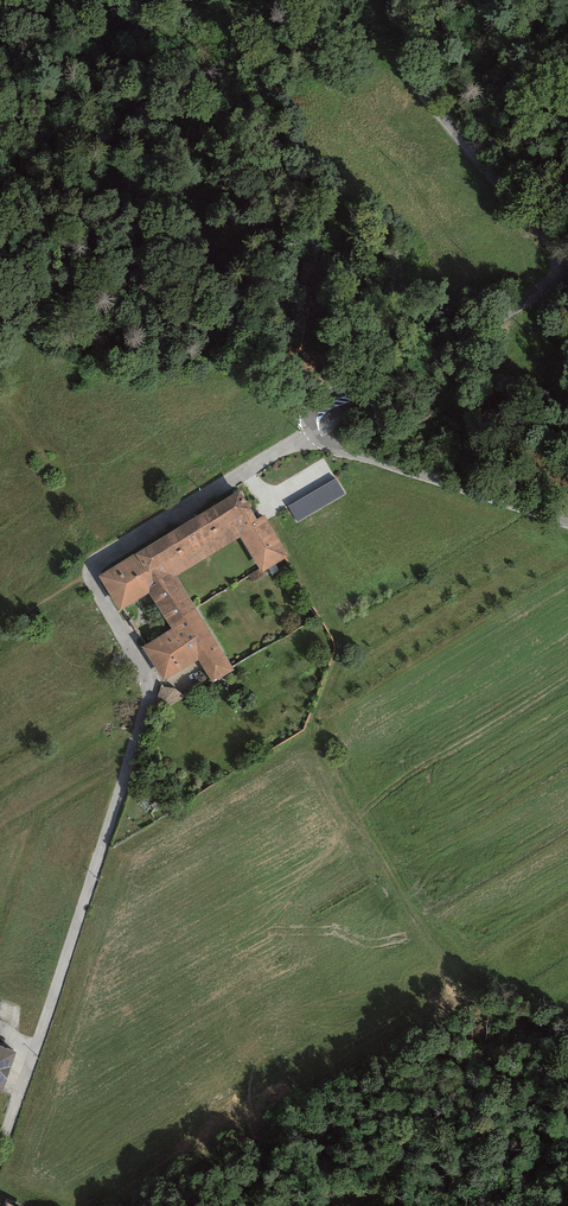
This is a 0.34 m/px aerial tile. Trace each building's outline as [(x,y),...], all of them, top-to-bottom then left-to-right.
[(345,495),(336,479),(289,506),(298,521),(345,495)] [(239,490),(191,519),(213,553),(240,536),(262,573),(290,556),(264,514),(257,519),(239,490)] [(213,553),(191,519),(99,576),(120,611),(149,593),(177,576),(213,553)] [(163,681),(198,660),(220,648),(177,576),(149,593),(171,630),(142,647),(163,681)] [(220,648),(198,660),(213,683),(234,669),(220,648)] [(174,688),(160,687),(153,715),(186,697),(174,688)] [(0,1049),(0,1096),(3,1097),(18,1055),(0,1049)]
